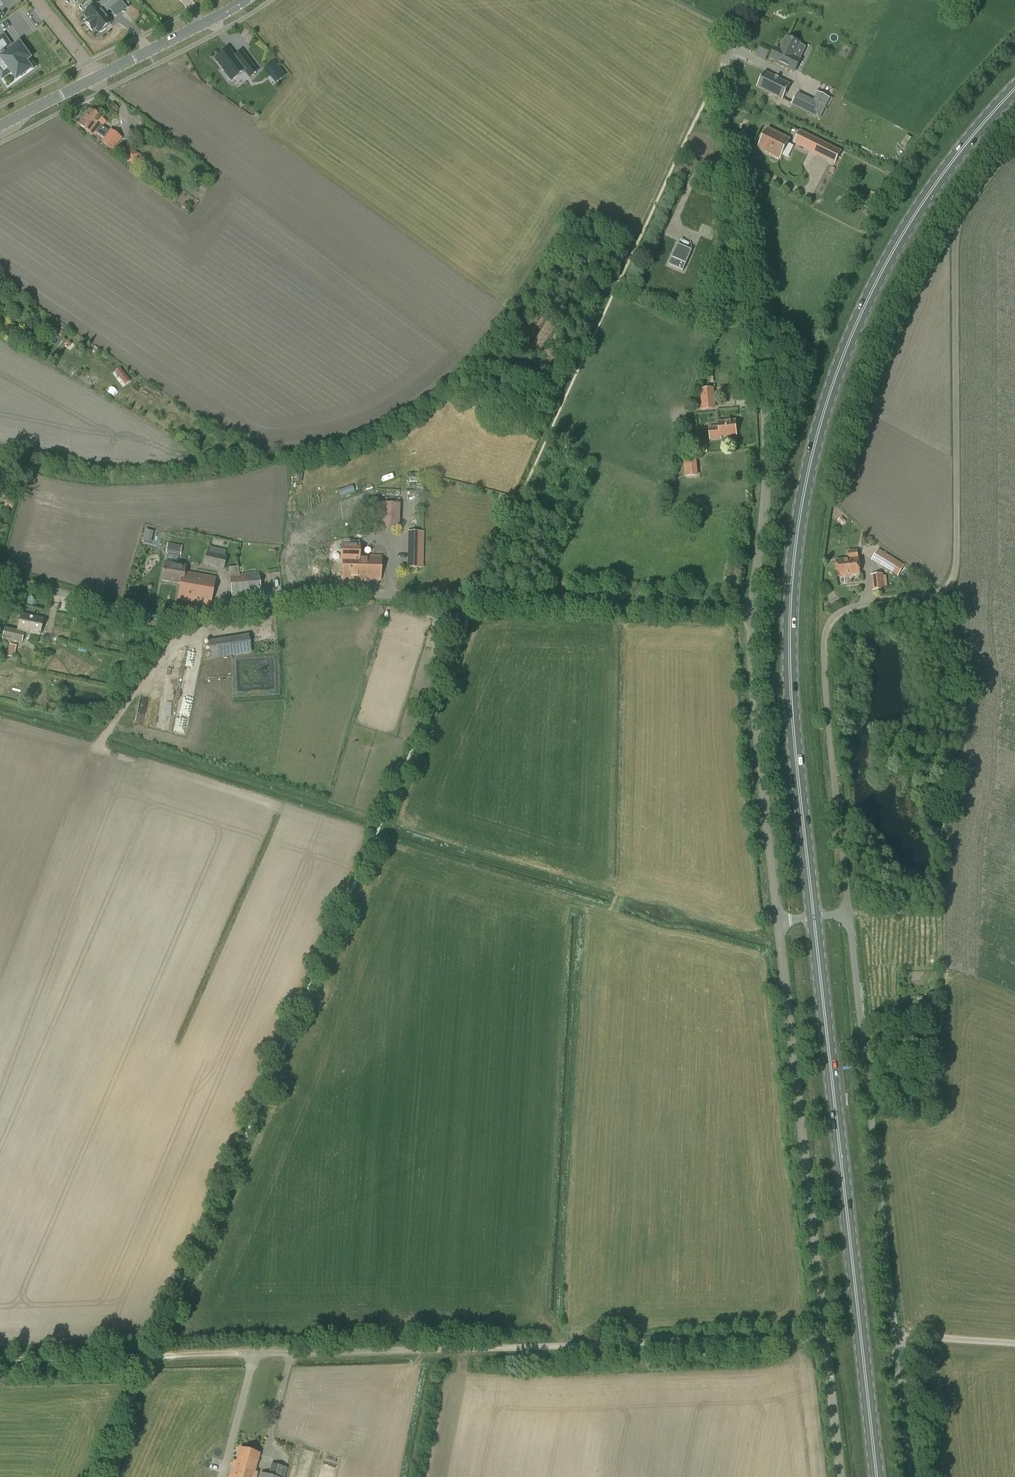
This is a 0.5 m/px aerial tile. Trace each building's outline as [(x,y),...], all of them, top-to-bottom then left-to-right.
[(83,14),(88,20),(85,23),(91,31),(95,28),(98,32),(99,31),(101,33),(106,29),(104,27),(110,23),(103,14),(114,5),(110,0),(98,0),(103,6),(99,9),(96,6),(95,4),(94,5),(85,13),(83,14)] [(798,59),(800,55),(795,53),(800,43),(786,37),(779,50),(775,48),(770,59),(777,62),(776,64),(793,72),(800,59),(798,59)] [(0,48),(0,63),(7,73),(10,72),(11,73),(16,79),(20,75),(21,76),(22,75),(23,73),(24,74),(25,73),(25,72),(30,69),(24,61),(29,58),(25,53),(26,53),(25,51),(24,52),(23,50),(24,50),(23,48),(22,49),(18,44),(14,48),(4,54),(0,48)] [(224,71),(231,78),(232,77),(233,78),(245,68),(251,74),(258,68),(248,56),(241,62),(228,47),(215,58),(226,70),(224,71)] [(782,100),(790,84),(764,71),(756,87),(782,100)] [(261,88),(267,79),(264,76),(257,85),(261,88)] [(812,100),(802,95),(799,100),(809,105),(812,100)] [(105,130),(107,127),(104,125),(106,122),(90,110),(79,125),(95,136),(102,127),(105,130)] [(113,150),(122,138),(110,129),(101,141),(113,150)] [(780,158),(789,140),(767,129),(758,147),(780,158)] [(808,134),(801,147),(809,152),(815,155),(822,141),(808,134)] [(827,161),(830,162),(835,165),(842,151),(834,147),(827,161)] [(135,164),(139,154),(128,149),(124,160),(135,164)] [(874,195),(867,207),(876,212),(883,201),(874,195)] [(683,271),(692,250),(677,244),(668,265),(683,271)] [(630,344),(643,344),(643,334),(630,334),(630,344)] [(702,410),(716,409),(715,388),(700,389),(702,410)] [(710,439),(720,439),(720,437),(736,435),(735,421),(718,422),(718,427),(709,427),(710,439)] [(684,477),(698,476),(696,457),(682,458),(684,477)] [(6,496),(4,506),(13,508),(15,498),(6,496)] [(398,529),(399,504),(375,502),(373,528),(398,529)] [(349,536),(358,535),(357,526),(348,526),(349,536)] [(423,568),(424,532),(408,531),(407,568),(423,568)] [(802,539),(799,569),(804,570),(807,539),(802,539)] [(380,580),(381,556),(359,555),(359,545),(341,545),(341,562),(342,562),(342,578),(359,579),(359,578),(366,578),(366,579),(380,580)] [(898,577),(904,565),(878,549),(871,560),(898,577)] [(837,577),(860,575),(857,551),(848,552),(849,559),(836,561),(837,577)] [(223,569),(227,557),(209,553),(206,552),(203,564),(223,569)] [(191,583),(192,574),(184,572),(185,566),(165,563),(161,581),(179,584),(180,578),(190,580),(190,583),(191,583)] [(238,567),(228,568),(232,596),(261,594),(259,573),(239,574),(238,567)] [(180,578),(179,584),(177,599),(210,605),(215,577),(192,574),(191,583),(190,583),(190,580),(180,578)] [(872,591),(885,590),(883,574),(870,575),(872,591)] [(39,636),(43,619),(21,614),(17,631),(4,628),(2,638),(22,643),(24,632),(39,636)] [(454,641),(455,631),(448,631),(447,641),(454,641)] [(211,659),(251,652),(249,635),(208,642),(211,659)] [(14,658),(16,646),(9,644),(7,656),(14,658)] [(168,728),(170,718),(162,717),(160,727),(168,728)] [(248,1476),(253,1476),(259,1453),(240,1448),(236,1461),(233,1460),(231,1468),(243,1471),(242,1473),(246,1474),(246,1475),(248,1476),(247,1476),(248,1476)] [(287,1468),(279,1465),(275,1476),(260,1472),(259,1476),(285,1476),(287,1468)] [(247,1476),(248,1476),(246,1475),(246,1474),(242,1473),(243,1471),(231,1468),(229,1476),(248,1476),(247,1476)]
